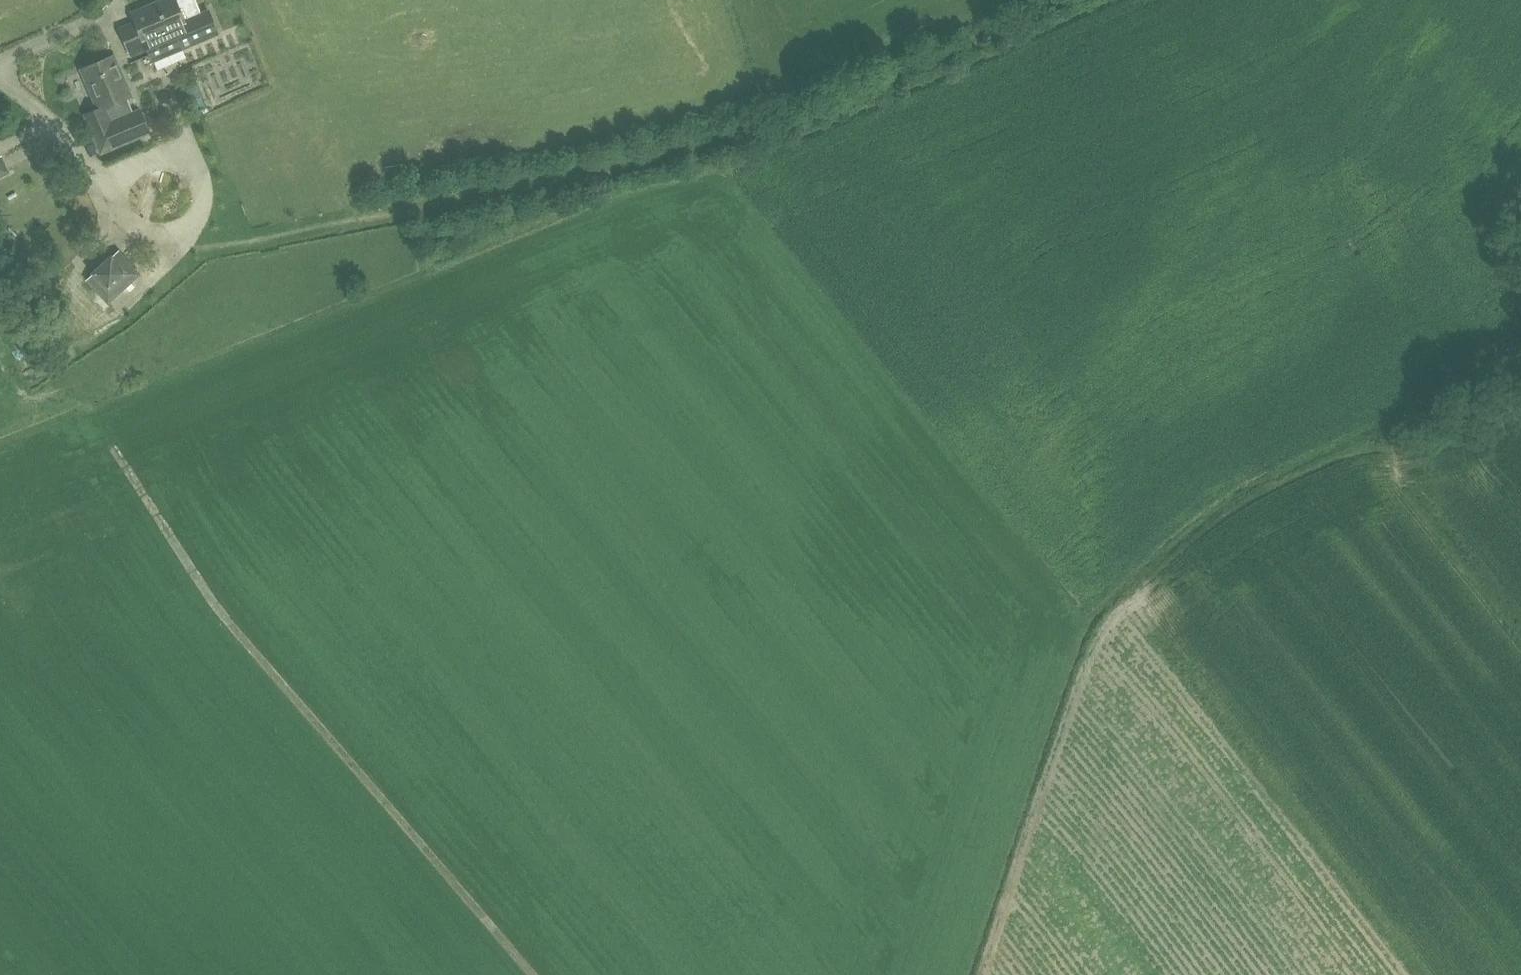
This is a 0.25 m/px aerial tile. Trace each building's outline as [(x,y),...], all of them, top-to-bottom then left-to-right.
[(132,12),(136,21),(120,28),(131,54),(148,47),(154,62),(220,33),(210,9),(201,13),(195,0),(162,0),(132,12)] [(114,54),(81,68),(99,108),(86,114),(102,152),(150,131),(141,109),(134,112),(127,97),(132,95),(114,54)] [(8,171),(1,157),(0,157),(0,175),(8,171)] [(117,251),(88,278),(108,300),(138,273),(117,251)]
